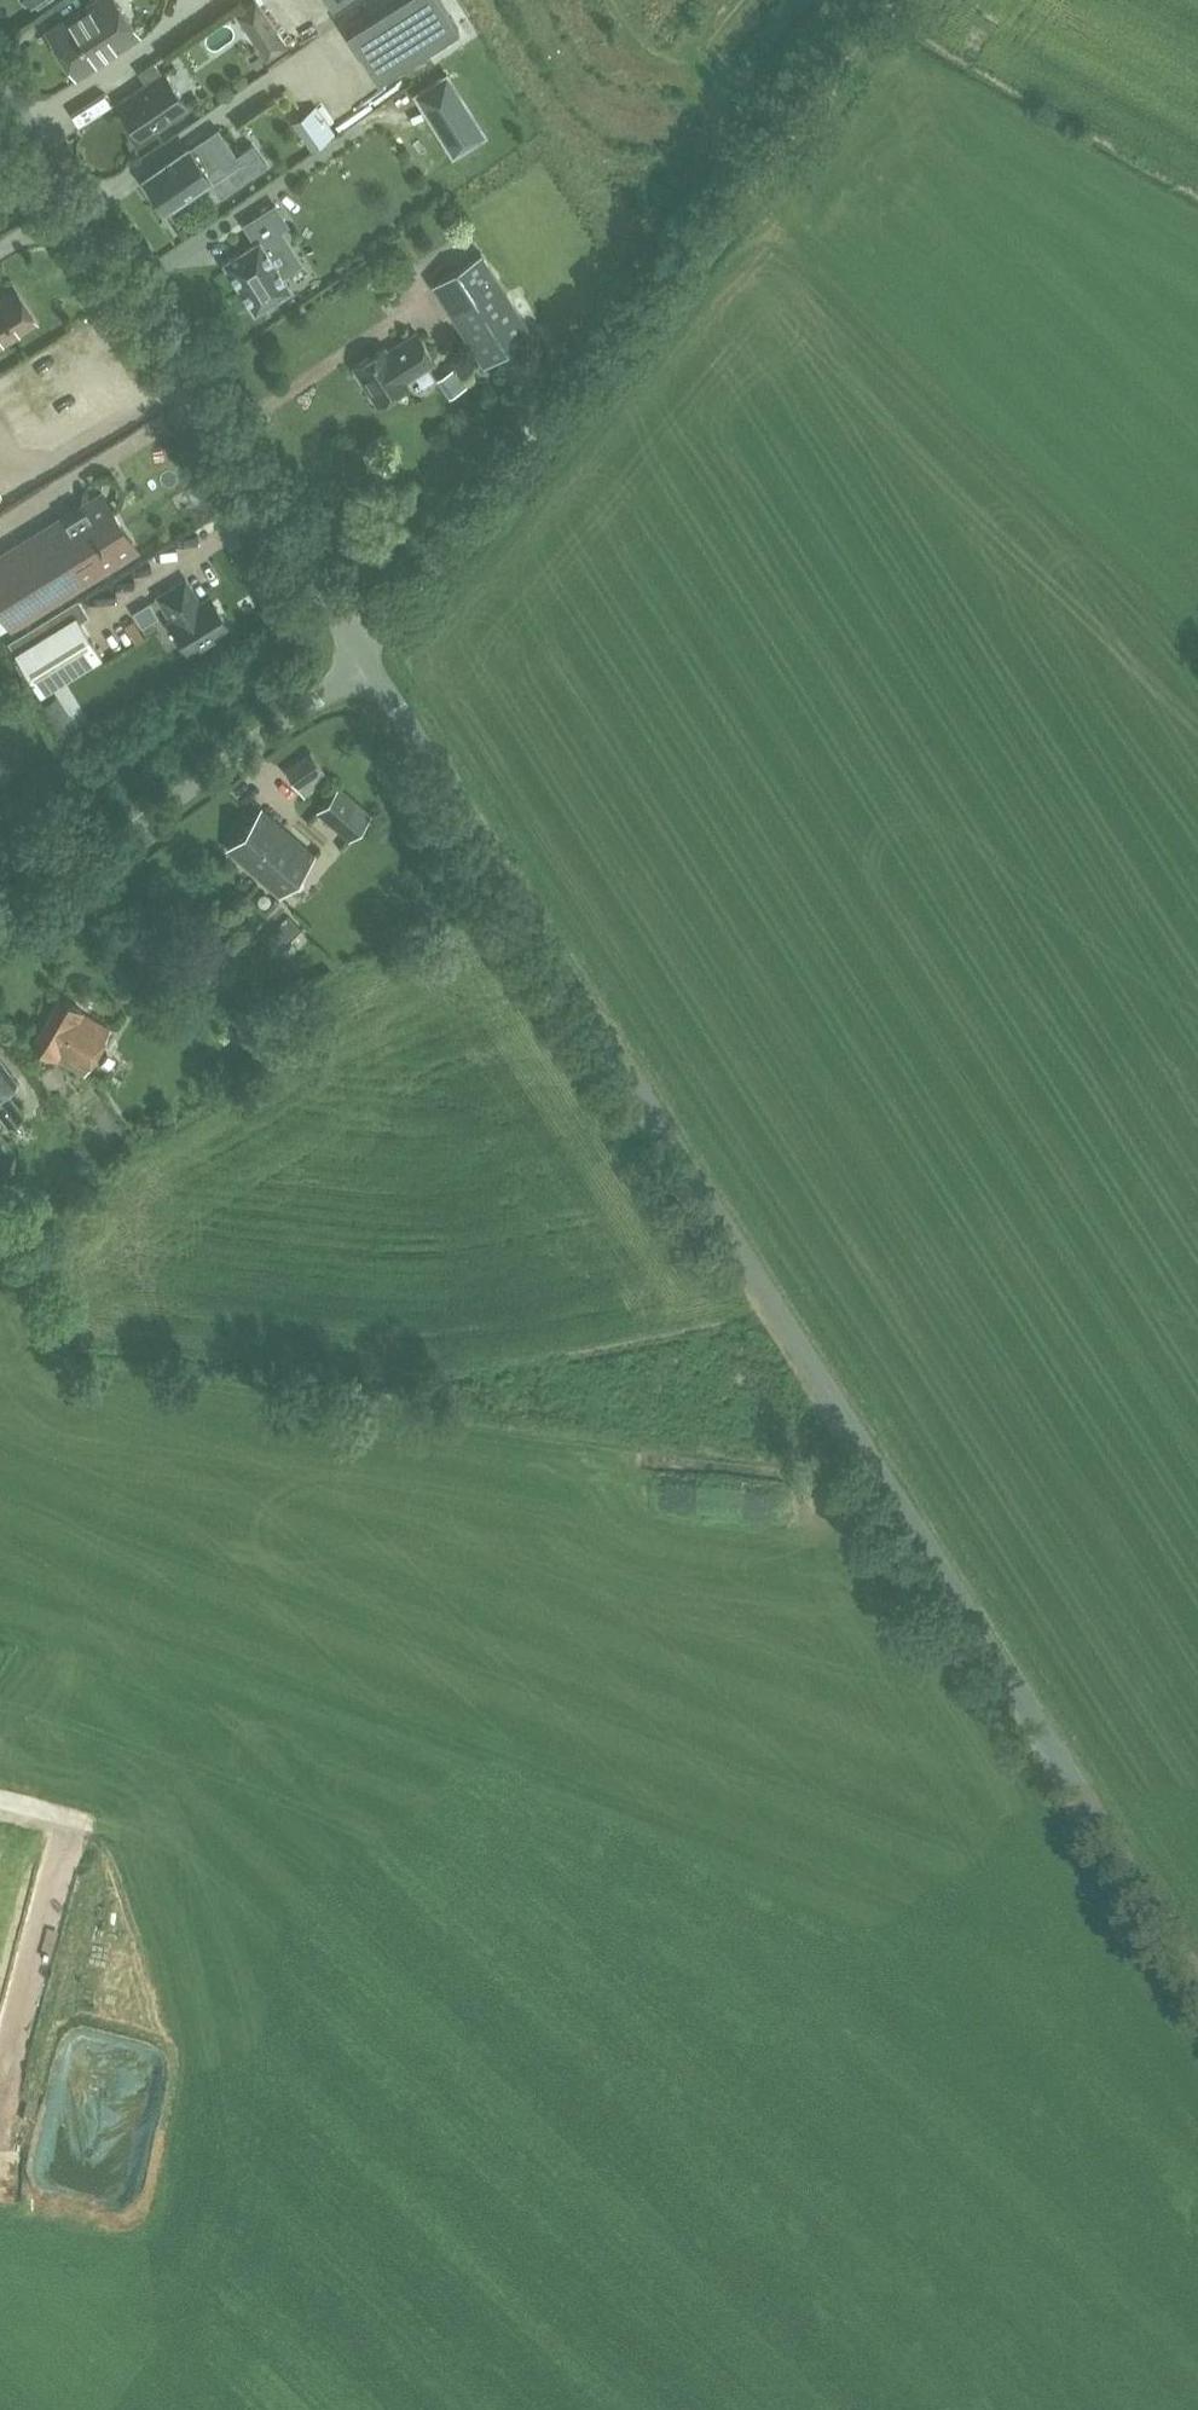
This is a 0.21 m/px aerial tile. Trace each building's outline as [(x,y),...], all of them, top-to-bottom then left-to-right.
[(47,32),(76,75),(124,43),(138,34),(115,0),(95,0),(47,32)] [(442,0),(393,0),(346,30),(377,79),(459,27),(442,0)] [(268,57),(286,45),(256,1),(238,13),(268,57)] [(162,72),(154,60),(138,71),(146,83),(117,103),(140,137),(170,117),(173,118),(183,112),(183,108),(188,104),(165,71),(162,72)] [(448,75),(416,95),(454,155),(486,135),(448,75)] [(322,149),(346,136),(329,105),(305,118),(322,149)] [(175,218),(169,210),(186,198),(183,195),(194,188),(196,191),(211,181),(221,195),(267,164),(253,142),(237,153),(232,145),(218,126),(203,136),(209,145),(195,155),(189,146),(169,160),(144,177),(174,219),(175,218)] [(256,310),(291,287),(268,251),(276,246),(269,234),(287,222),(275,203),(245,222),(256,239),(224,260),(256,310)] [(483,363),(533,332),(481,251),(432,282),(483,363)] [(8,343),(6,340),(36,321),(15,288),(0,297),(0,349),(8,343)] [(435,359),(417,330),(386,350),(384,346),(355,364),(378,402),(407,383),(404,379),(435,359)] [(464,368),(449,378),(461,395),(475,385),(464,368)] [(136,547),(103,494),(0,557),(0,631),(12,623),(136,547)] [(200,602),(186,579),(159,595),(173,618),(170,620),(188,649),(230,624),(211,594),(200,602)] [(40,692),(102,654),(81,620),(90,614),(79,595),(8,639),(15,650),(40,692)] [(125,625),(135,641),(144,635),(133,619),(125,625)] [(58,742),(80,729),(58,693),(37,706),(58,742)] [(306,798),(332,780),(311,749),(284,767),(306,798)] [(10,771),(0,759),(0,780),(10,771)] [(350,840),(373,813),(340,784),(317,811),(350,840)] [(280,893),(315,853),(262,807),(228,847),(280,893)] [(280,952),(303,928),(288,914),(265,938),(280,952)] [(85,1073),(111,1028),(83,1012),(84,1010),(59,995),(32,1042),(85,1073)] [(278,1013),(264,1019),(269,1031),(283,1025),(278,1013)] [(6,1087),(17,1079),(0,1057),(0,1115),(8,1127),(26,1113),(6,1087)] [(159,1111),(146,1119),(151,1129),(165,1121),(159,1111)] [(0,1131),(0,1156),(13,1147),(0,1130),(0,1131)]
